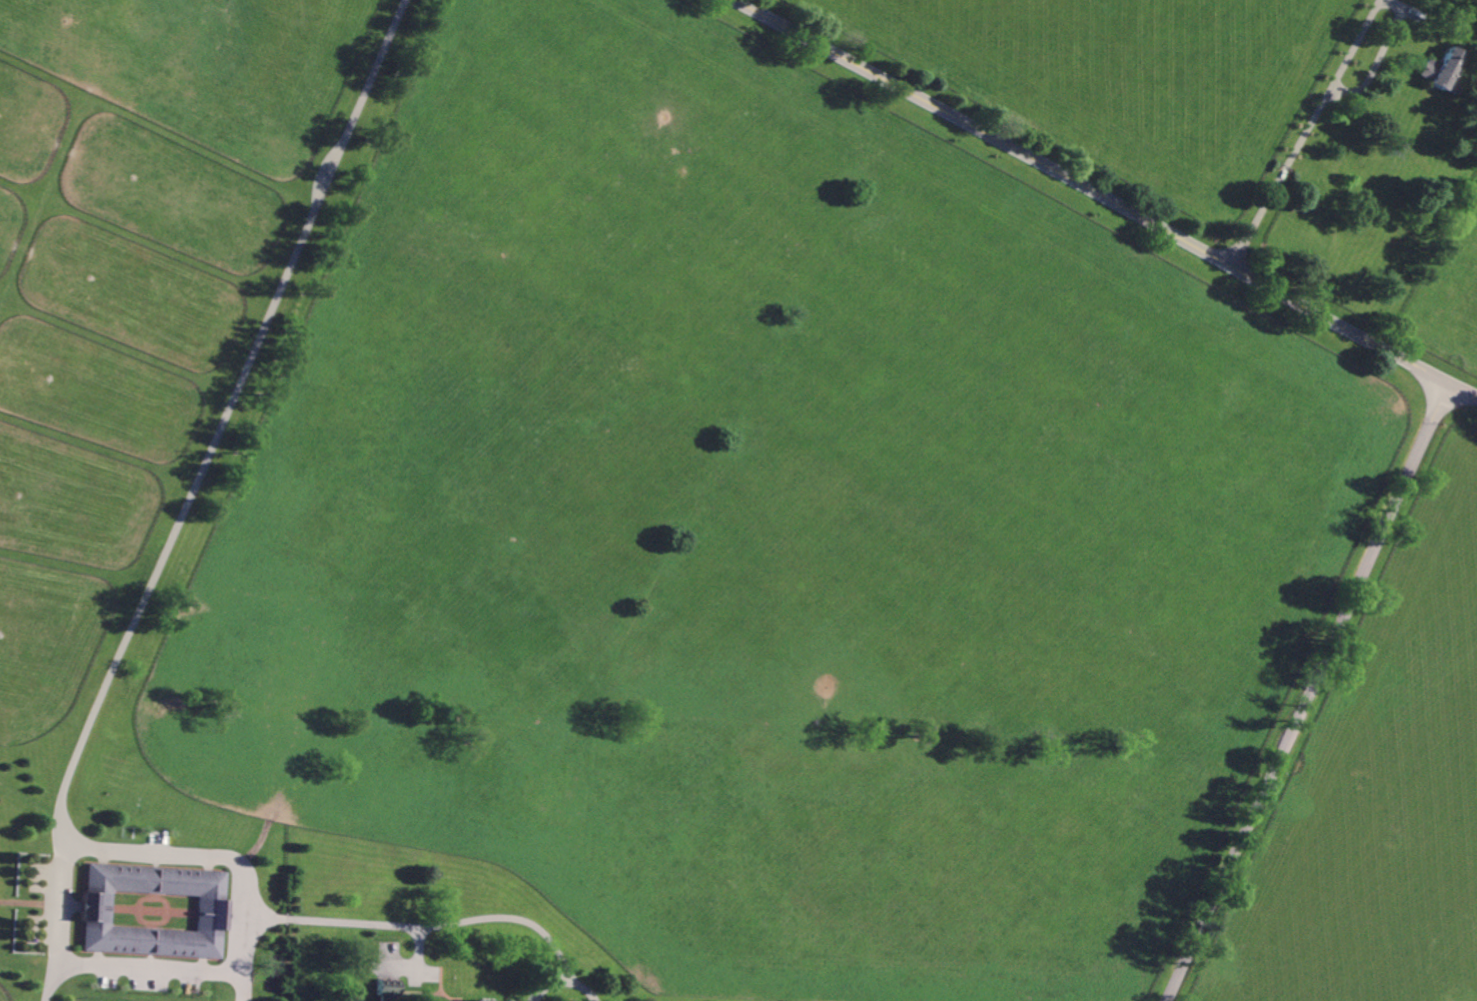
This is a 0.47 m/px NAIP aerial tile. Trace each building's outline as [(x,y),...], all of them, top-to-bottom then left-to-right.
[(223,958),(227,871),(87,865),(83,952),(223,958)] [(381,982),(380,1000),(401,1000),(401,982),(381,982)]
